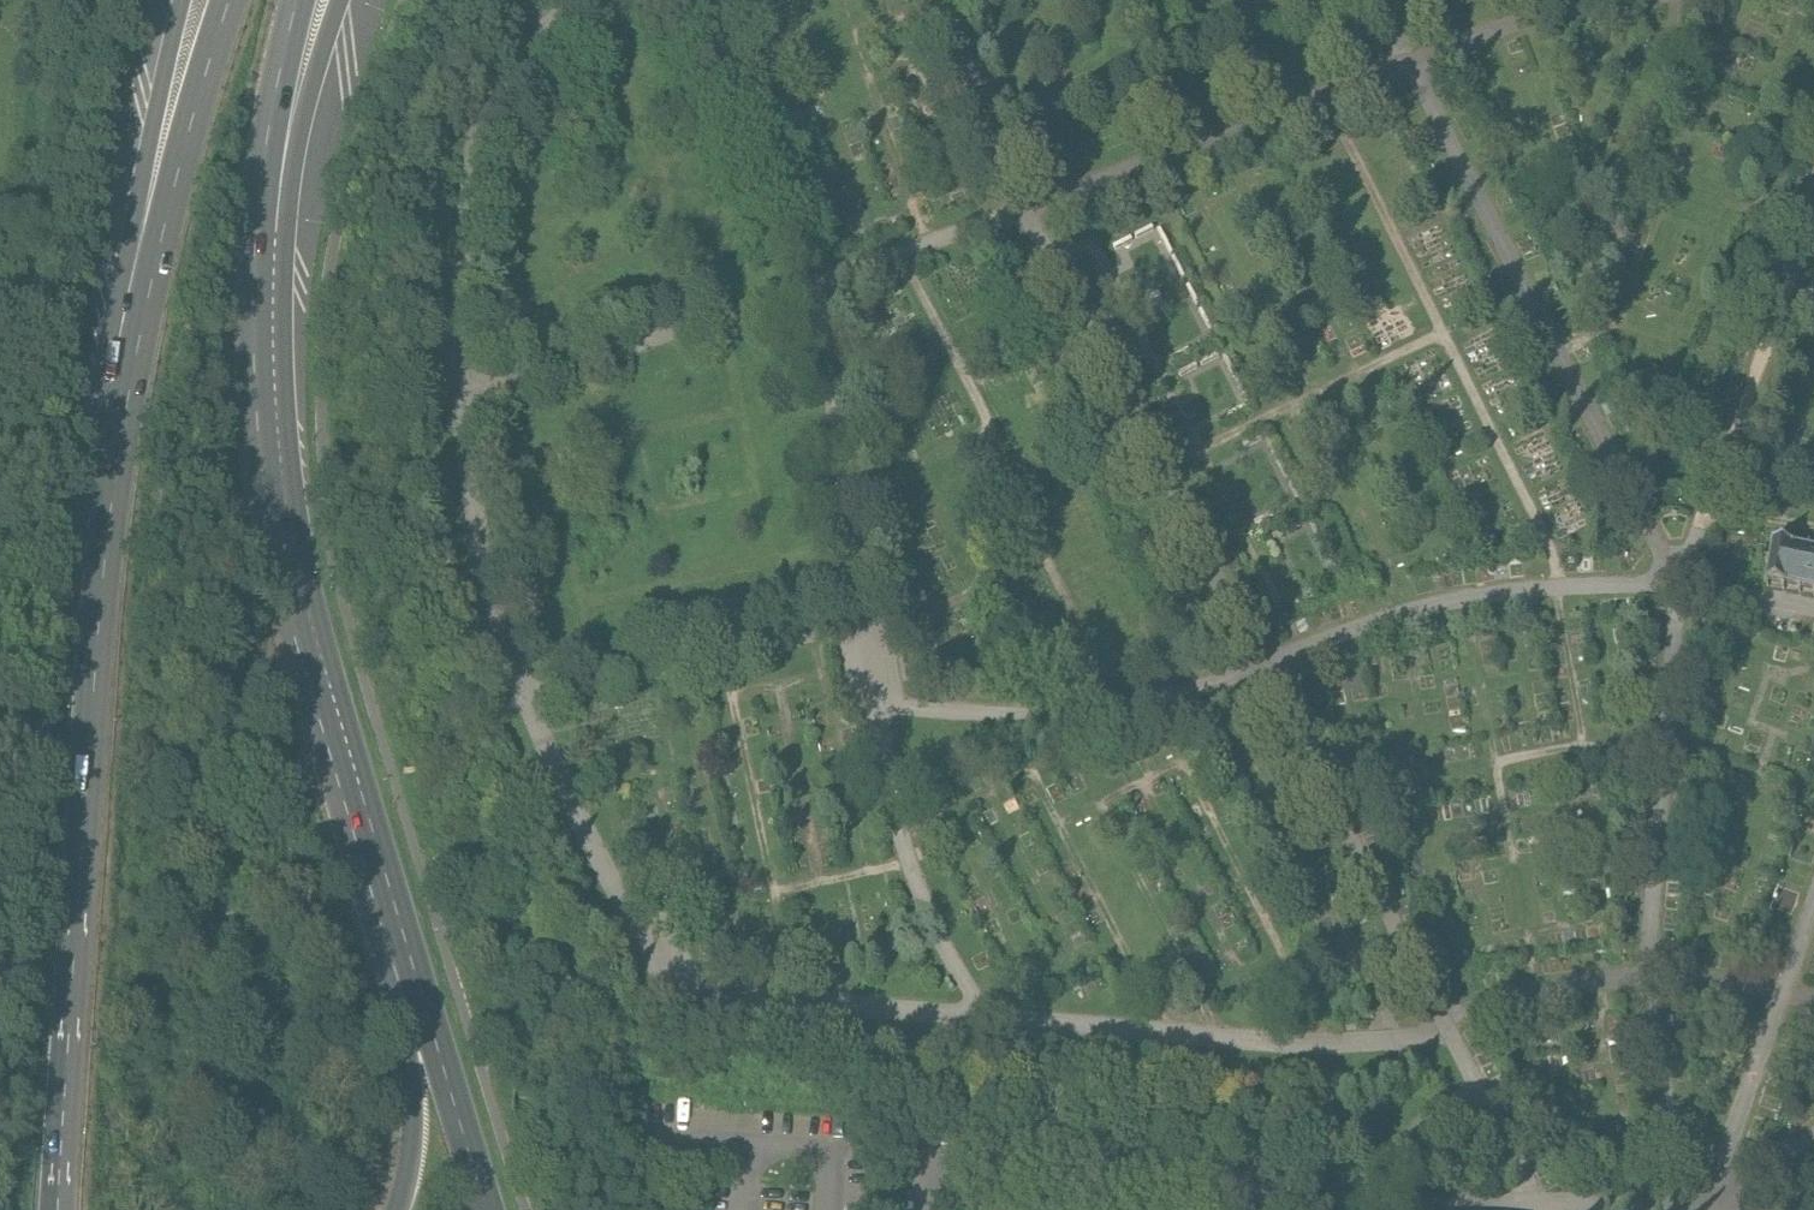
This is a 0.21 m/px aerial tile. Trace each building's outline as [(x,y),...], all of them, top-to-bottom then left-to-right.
[(1808,551),(1791,547),(1774,544),(1766,584),(1784,587),(1800,590),(1813,593),(1813,552),(1808,551)]
